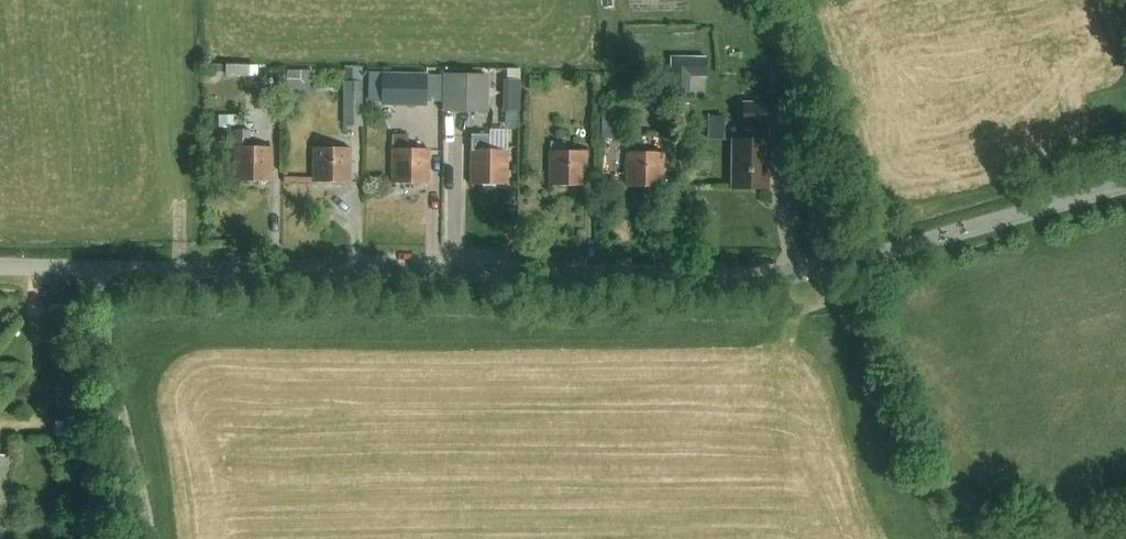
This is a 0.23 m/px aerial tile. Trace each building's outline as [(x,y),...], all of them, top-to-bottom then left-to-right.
[(671,57),(670,92),(688,93),(689,58),(671,57)] [(222,77),(222,64),(206,64),(206,77),(222,77)] [(287,68),(287,78),(301,78),(301,68),(287,68)] [(255,70),(225,69),(224,80),(255,81),(255,70)] [(382,71),(381,103),(425,103),(426,72),(382,71)] [(443,72),(442,110),(488,110),(488,73),(443,72)] [(769,75),(769,94),(785,94),(785,75),(769,75)] [(505,79),(505,95),(519,95),(519,79),(505,79)] [(361,81),(343,81),(343,125),(362,125),(361,81)] [(679,118),(688,118),(688,104),(679,103),(679,118)] [(732,142),(731,191),(768,191),(772,143),(765,143),(765,139),(783,139),(783,131),(787,131),(788,107),(744,105),(744,129),(745,129),(744,142),(732,142)] [(622,135),(620,108),(609,109),(610,136),(622,135)] [(708,115),(707,139),(724,139),(724,115),(708,115)] [(234,116),(234,126),(244,126),(244,116),(234,116)] [(640,125),(627,124),(627,133),(640,133),(640,125)] [(237,131),(236,145),(235,180),(272,182),(273,147),(251,146),(251,132),(237,131)] [(407,136),(393,135),(392,184),(428,185),(430,150),(407,150),(407,136)] [(472,137),(471,150),(470,185),(507,187),(508,152),(488,151),(488,137),(472,137)] [(587,153),(564,152),(564,142),(551,142),(549,187),(586,188),(587,153)] [(314,148),(313,183),(350,184),(351,149),(329,148),(314,148)] [(664,154),(627,153),(626,188),(663,189),(664,154)] [(94,434),(94,418),(66,417),(66,434),(94,434)]
